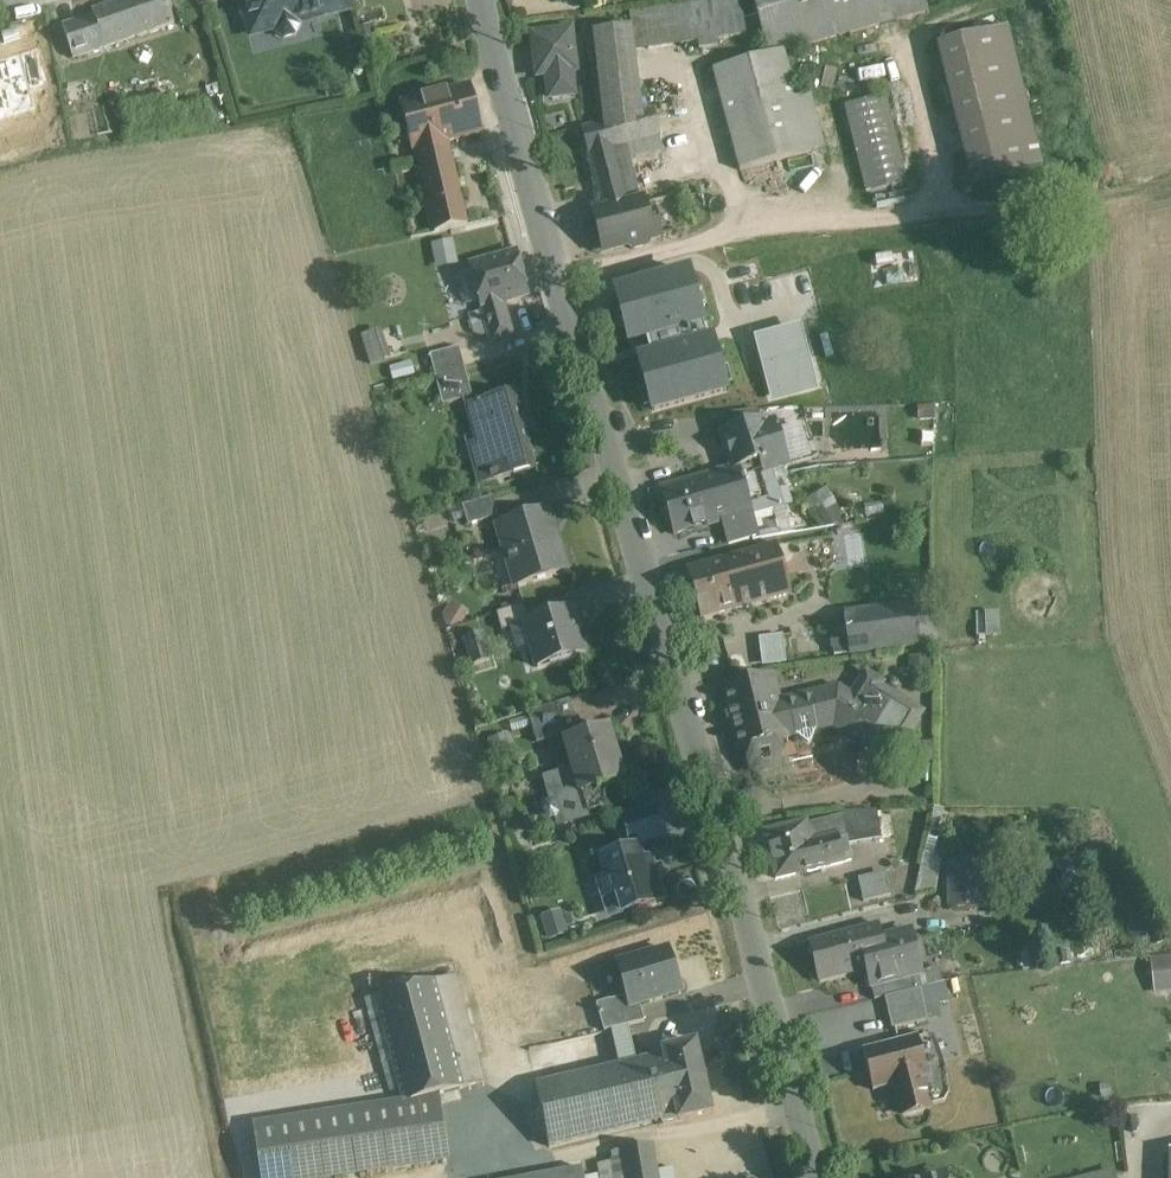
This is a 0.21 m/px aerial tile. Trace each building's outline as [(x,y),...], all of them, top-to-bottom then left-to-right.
[(92,12),(94,18),(106,49),(175,27),(166,0),(129,0),(92,12)] [(243,2),(239,8),(242,18),(248,22),(252,36),(274,30),(276,35),(284,40),(295,37),(300,29),(299,24),(320,19),(316,0),(242,0),(243,2)] [(320,19),(348,12),(345,0),(316,0),(320,19)] [(768,55),(784,51),(928,12),(925,0),(753,0),(768,55)] [(739,2),(628,15),(629,29),(633,53),(695,46),(695,53),(707,51),(706,44),(744,40),(739,2)] [(94,18),(63,27),(75,60),(106,49),(94,18)] [(1007,27),(937,44),(972,183),(1042,166),(1007,27)] [(629,29),(593,33),(604,123),(618,119),(642,112),(633,53),(629,29)] [(570,32),(533,36),(537,76),(547,75),(550,99),(573,96),(570,72),(575,72),(570,32)] [(768,55),(711,73),(740,176),(809,156),(784,51),(768,55)] [(468,88),(401,105),(414,154),(448,145),(481,135),(468,88)] [(885,95),(844,105),(866,192),(907,182),(885,95)] [(642,112),(618,119),(625,146),(660,136),(654,109),(642,112)] [(604,123),(583,129),(583,128),(581,129),(602,211),(639,201),(625,146),(618,119),(604,123)] [(448,145),(417,153),(435,234),(468,226),(448,145)] [(602,211),(593,213),(603,252),(626,246),(632,249),(647,245),(651,240),(660,237),(654,213),(647,215),(643,200),(639,201),(602,211)] [(432,242),(437,268),(460,264),(455,239),(432,242)] [(516,252),(469,266),(491,344),(513,339),(503,304),(529,297),(516,252)] [(915,257),(889,260),(892,285),(918,282),(915,257)] [(688,274),(616,293),(629,342),(645,338),(650,358),(640,361),(654,411),(724,392),(711,342),(696,346),(690,325),(701,323),(688,274)] [(376,333),(361,337),(370,366),(385,361),(376,333)] [(459,348),(429,356),(434,373),(464,366),(459,348)] [(806,353),(772,364),(779,388),(814,377),(806,353)] [(464,366),(434,373),(442,404),(472,396),(464,366)] [(515,392),(472,404),(485,452),(474,455),(482,483),(536,469),(515,392)] [(758,410),(715,416),(721,432),(762,425),(758,410)] [(762,425),(721,432),(728,456),(730,455),(735,469),(738,468),(760,461),(764,473),(788,465),(785,456),(788,449),(784,435),(778,432),(775,423),(762,425)] [(760,461),(738,468),(747,500),(770,495),(769,493),(768,486),(764,473),(760,461)] [(735,469),(661,490),(674,536),(719,523),(748,515),(751,514),(747,500),(738,468),(735,469)] [(770,495),(747,500),(751,514),(748,515),(749,517),(773,511),(772,509),(782,506),(778,491),(769,493),(770,495)] [(491,498),(461,507),(466,524),(496,516),(491,498)] [(545,511),(498,525),(509,560),(505,561),(506,565),(512,563),(518,582),(516,583),(517,586),(564,572),(545,511)] [(748,515),(719,523),(725,544),(754,535),(749,517),(748,515)] [(777,547),(727,561),(742,609),(790,595),(777,547)] [(727,561),(689,572),(703,620),(742,609),(727,561)] [(931,604),(914,607),(919,643),(936,642),(931,604)] [(523,606),(496,614),(501,632),(524,626),(528,624),(528,623),(523,606)] [(914,607),(845,615),(849,652),(919,643),(914,607)] [(571,611),(528,623),(528,624),(524,626),(537,669),(584,655),(571,611)] [(829,620),(785,628),(792,664),(835,657),(829,620)] [(763,636),(767,663),(788,661),(784,633),(763,636)] [(482,634),(464,639),(472,666),(490,661),(482,634)] [(772,677),(721,689),(736,751),(744,749),(751,773),(781,766),(776,743),(787,740),(787,738),(797,736),(809,744),(817,731),(825,728),(827,729),(834,728),(845,735),(849,728),(859,734),(873,712),(884,719),(897,698),(881,688),(883,684),(867,675),(853,698),(838,688),(778,702),(772,677)] [(884,719),(873,712),(859,734),(895,756),(922,713),(897,698),(884,719)] [(556,705),(527,714),(536,744),(565,735),(556,705)] [(621,782),(606,728),(565,740),(574,772),(581,795),(599,789),(621,782)] [(574,772),(550,778),(564,823),(604,811),(599,789),(581,795),(574,772)] [(933,808),(876,811),(881,839),(891,837),(888,819),(931,817),(933,808)] [(654,810),(622,819),(630,846),(662,837),(654,810)] [(876,811),(839,813),(840,820),(845,846),(847,845),(881,840),(881,839),(876,811)] [(840,820),(806,828),(810,842),(836,836),(839,847),(845,846),(840,820)] [(836,836),(810,842),(806,828),(805,823),(764,834),(775,880),(843,863),(839,847),(836,836)] [(852,861),(847,845),(845,846),(839,847),(843,863),(852,861)] [(637,849),(600,861),(606,879),(597,882),(608,918),(663,901),(656,880),(659,879),(656,869),(653,870),(650,860),(641,863),(637,849)] [(984,908),(983,861),(948,861),(948,909),(984,908)] [(921,862),(848,879),(854,905),(891,896),(892,901),(914,896),(921,862)] [(544,915),(551,939),(570,933),(563,910),(544,915)] [(876,925),(808,942),(819,983),(867,971),(886,965),(880,939),(876,925)] [(920,941),(911,936),(910,931),(880,939),(886,965),(867,971),(868,977),(866,978),(865,980),(867,986),(869,988),(870,987),(895,981),(921,974),(920,969),(925,961),(920,941)] [(650,953),(616,963),(626,996),(629,1007),(638,1004),(679,992),(667,951),(651,956),(650,953)] [(1153,958),(1155,977),(1170,976),(1170,957),(1153,958)] [(921,974),(895,981),(899,994),(919,990),(941,984),(938,969),(921,974)] [(455,977),(433,982),(455,1065),(477,1059),(455,977)] [(895,981),(870,987),(874,1000),(884,998),(899,994),(895,981)] [(433,982),(374,998),(399,1090),(403,1104),(435,1096),(462,1088),(455,1065),(433,982)] [(899,994),(884,998),(891,1029),(926,1021),(919,990),(899,994)] [(626,996),(609,1001),(595,1005),(603,1032),(611,1030),(627,1026),(644,1022),(638,1004),(629,1007),(626,996)] [(399,1090),(374,998),(365,1000),(390,1093),(399,1090)] [(627,1026),(611,1030),(619,1065),(635,1061),(627,1026)] [(916,1037),(862,1051),(872,1091),(892,1086),(899,1114),(944,1103),(948,1097),(932,1037),(917,1041),(916,1037)] [(695,1044),(663,1051),(663,1054),(678,1120),(711,1113),(695,1044)] [(619,1065),(535,1085),(548,1147),(661,1120),(662,1124),(678,1120),(663,1054),(635,1061),(619,1065)] [(477,1059),(455,1065),(462,1088),(483,1082),(477,1059)] [(254,1127),(262,1177),(327,1177),(444,1160),(435,1096),(403,1104),(254,1127)] [(611,1154),(613,1162),(597,1165),(599,1177),(657,1177),(656,1173),(652,1146),(611,1154)] [(525,1177),(583,1177),(581,1168),(525,1177)]
